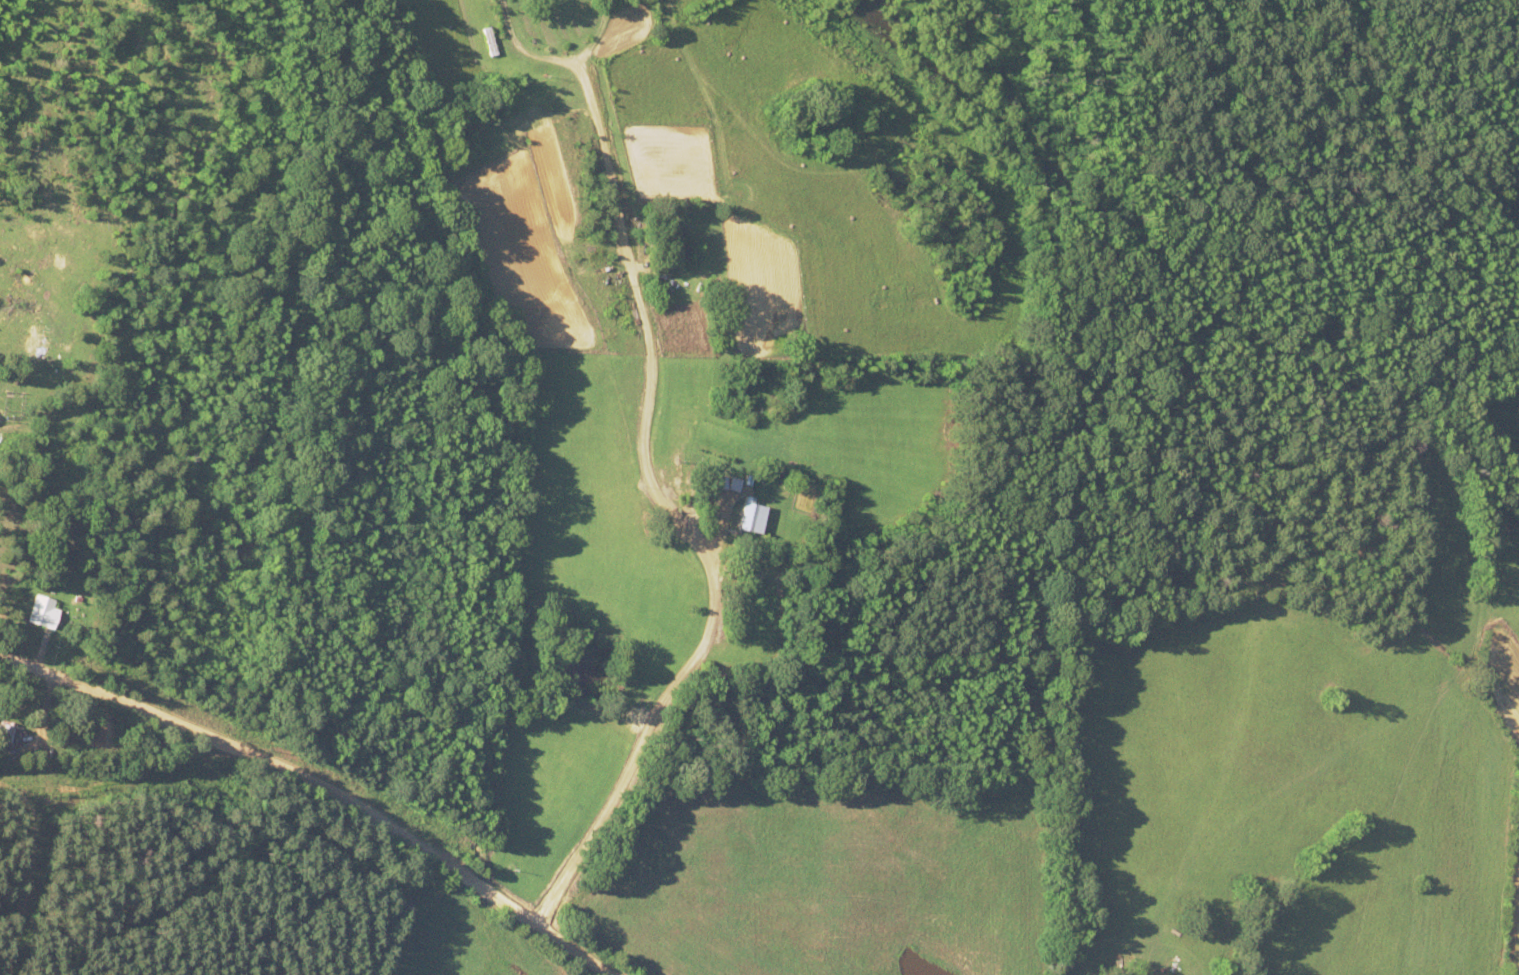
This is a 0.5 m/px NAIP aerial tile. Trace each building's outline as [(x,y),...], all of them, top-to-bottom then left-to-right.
[(507,114),(509,121),(535,113),(533,106),(507,114)] [(751,499),(742,497),(736,530),(758,534),(764,507),(750,504),(751,499)] [(12,748),(19,727),(0,720),(0,744),(12,748)]
